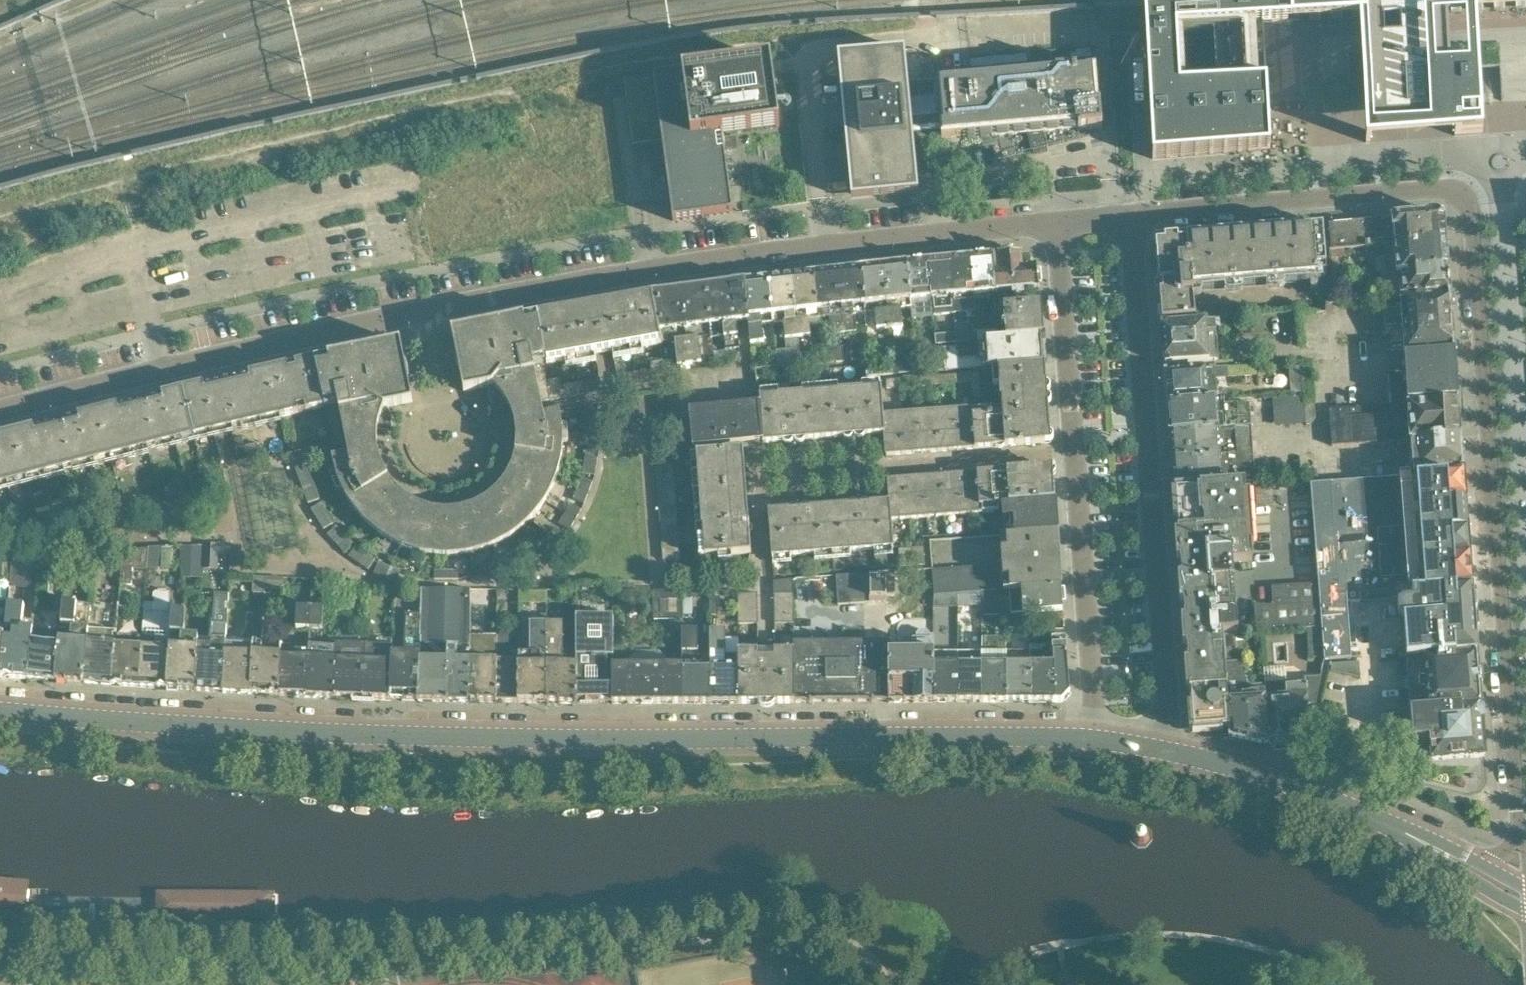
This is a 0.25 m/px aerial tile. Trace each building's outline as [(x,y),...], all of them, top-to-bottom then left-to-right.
[(1144,3),(1144,5),(1146,28),(1153,160),(1271,151),(1366,143),(1370,143),(1455,136),(1483,134),(1525,131),(1525,0),(1144,0),(1144,3)] [(1090,49),(1075,50),(1076,59),(1091,57),(1090,49)] [(1106,106),(1102,70),(1101,70),(1100,68),(1079,69),(1079,67),(908,84),(905,50),(838,56),(852,200),(919,194),(913,131),(940,129),(941,140),(948,139),(963,138),(963,139),(964,139),(1081,129),(1081,132),(1103,130),(1101,107),(1106,106)] [(1027,54),(998,57),(999,66),(1028,63),(1027,54)] [(662,142),(673,221),(734,213),(723,135),(780,127),(771,60),(653,76),(654,76),(625,80),(627,96),(634,146),(662,142)] [(1445,242),(1444,218),(1439,213),(1381,218),(1384,246),(1445,242)] [(1384,246),(1382,219),(1329,225),(1329,226),(1331,245),(1336,245),(1337,250),(1333,250),(1330,250),(1330,251),(1345,250),(1384,246)] [(1196,317),(1194,299),(1194,298),(1200,297),(1202,295),(1202,291),(1223,289),(1225,289),(1225,292),(1228,295),(1241,294),(1243,291),(1243,287),(1244,287),(1265,286),(1266,286),(1267,289),(1269,291),(1283,290),(1285,287),(1285,284),(1286,284),(1323,281),(1322,276),(1327,276),(1323,224),(1302,226),(1281,228),(1260,230),(1239,232),(1218,234),(1208,235),(1197,235),(1177,237),(1160,239),(1158,241),(1156,243),(1159,283),(1162,320),(1196,317)] [(1385,272),(1383,272),(1383,274),(1447,269),(1447,266),(1445,242),(1384,246),(1385,272)] [(1345,250),(1330,251),(1331,258),(1346,257),(1345,250)] [(1040,288),(1038,267),(1029,268),(1028,257),(1021,258),(1021,252),(1000,254),(1000,255),(992,256),(992,255),(991,255),(994,291),(995,291),(1013,289),(1014,295),(1024,294),(1023,289),(1040,288)] [(994,291),(991,255),(984,256),(984,255),(983,256),(983,255),(977,256),(971,257),(970,257),(975,311),(996,309),(995,291),(994,291)] [(975,311),(970,257),(950,259),(954,313),(975,311)] [(954,313),(950,259),(929,261),(934,315),(954,313)] [(934,315),(929,261),(922,262),(922,261),(921,262),(921,261),(915,262),(908,263),(911,308),(912,308),(913,317),(934,315)] [(911,308),(908,263),(884,265),(890,328),(903,326),(901,309),(911,308)] [(890,328),(884,265),(861,268),(865,312),(875,311),(877,329),(890,328)] [(865,312),(861,268),(838,270),(844,333),(857,331),(855,313),(865,312)] [(1447,269),(1383,274),(1384,285),(1392,284),(1393,298),(1401,298),(1450,295),(1450,293),(1449,294),(1447,271),(1447,269)] [(838,270),(814,273),(819,317),(820,325),(830,324),(831,334),(844,333),(838,270)] [(819,317),(814,273),(791,276),(798,338),(799,338),(811,336),(809,319),(819,317)] [(798,338),(791,276),(768,278),(773,323),(783,322),(785,339),(786,339),(787,350),(777,351),(779,367),(802,365),(802,363),(801,354),(799,338),(798,338)] [(1340,277),(1328,278),(1330,302),(1330,303),(1342,302),(1340,277)] [(773,323),(768,278),(744,281),(744,282),(749,320),(748,320),(751,344),(764,342),(762,324),(773,323)] [(749,320),(744,282),(744,281),(732,282),(732,283),(706,286),(712,336),(711,336),(711,338),(725,336),(726,349),(739,348),(737,322),(748,320),(749,320)] [(712,336),(706,286),(681,290),(690,363),(702,362),(699,338),(711,336),(712,336)] [(690,363),(681,290),(657,293),(663,343),(663,342),(675,341),(678,365),(690,363)] [(663,343),(657,293),(634,297),(633,292),(621,294),(622,299),(603,302),(612,353),(613,353),(663,344),(663,342),(663,343)] [(1451,324),(1450,305),(1450,295),(1401,298),(1401,302),(1364,305),(1365,318),(1384,316),(1385,328),(1392,328),(1451,324)] [(612,353),(603,302),(569,308),(568,304),(557,306),(557,310),(537,314),(546,366),(595,357),(612,353)] [(1043,334),(1041,304),(1005,307),(1008,337),(1043,334)] [(540,414),(538,404),(551,401),(549,387),(548,380),(546,366),(537,314),(452,331),(456,351),(456,354),(455,357),(456,359),(456,362),(457,364),(458,368),(459,370),(460,372),(464,392),(490,387),(490,392),(491,397),(492,402),(494,407),(495,411),(507,403),(509,406),(512,414),(515,421),(540,414)] [(1219,361),(1215,320),(1162,324),(1165,364),(1219,361)] [(1451,324),(1392,328),(1393,343),(1388,344),(1388,351),(1405,350),(1405,355),(1453,351),(1454,351),(1453,340),(1452,341),(1451,324)] [(969,341),(968,327),(956,328),(956,333),(957,342),(969,341)] [(957,342),(956,333),(935,335),(936,345),(957,342)] [(1045,363),(1043,334),(1008,337),(980,340),(980,343),(976,344),(976,349),(980,349),(981,357),(959,358),(958,347),(944,348),(946,369),(991,366),(1045,363)] [(378,449),(377,441),(378,432),(378,429),(393,432),(392,427),(392,423),(391,417),(389,412),(387,408),(413,402),(409,382),(410,380),(410,378),(410,375),(409,371),(409,369),(408,366),(407,364),(405,361),(401,341),(315,359),(326,407),(334,444),(346,441),(349,453),(378,449)] [(870,358),(868,344),(850,346),(852,360),(870,358)] [(845,361),(843,347),(823,349),(825,363),(836,362),(845,361)] [(1454,361),(1453,351),(1405,355),(1406,364),(1406,374),(1391,375),(1393,402),(1457,398),(1455,370),(1454,361)] [(810,353),(801,354),(802,363),(812,361),(810,353)] [(326,407),(315,359),(213,382),(191,387),(202,435),(217,431),(224,430),(232,428),(326,407)] [(651,362),(652,369),(657,368),(665,367),(664,360),(651,362)] [(917,372),(916,360),(892,362),(892,364),(893,374),(917,372)] [(892,364),(867,365),(867,376),(893,374),(892,364)] [(1002,406),(982,408),(985,448),(996,447),(1005,447),(1007,446),(1018,446),(1046,444),(1045,436),(1050,433),(1051,433),(1049,415),(1049,405),(1048,395),(1048,393),(1047,383),(1045,364),(993,367),(994,385),(1000,385),(1002,406)] [(1218,401),(1218,400),(1216,378),(1258,375),(1258,370),(1261,370),(1260,365),(1227,367),(1227,365),(1212,366),(1212,369),(1166,372),(1168,404),(1218,401)] [(665,367),(657,368),(660,381),(666,380),(665,367)] [(652,369),(651,370),(653,382),(660,381),(657,368),(652,369)] [(651,370),(644,371),(646,384),(653,382),(651,370)] [(644,371),(637,372),(639,385),(646,384),(644,371)] [(637,372),(630,373),(632,386),(639,385),(637,372)] [(630,373),(623,374),(625,387),(632,386),(630,373)] [(981,398),(980,373),(887,380),(887,389),(971,382),(973,399),(981,398)] [(623,374),(617,375),(617,376),(616,376),(618,388),(625,387),(623,374)] [(561,378),(548,380),(549,387),(556,386),(562,385),(561,378)] [(599,378),(593,379),(595,393),(603,392),(601,378),(600,378),(599,378)] [(593,379),(586,381),(588,394),(595,393),(593,379)] [(586,381),(578,382),(581,396),(588,394),(586,381)] [(578,382),(571,383),(573,397),(581,396),(578,382)] [(571,383),(563,385),(566,398),(573,397),(571,383)] [(1309,384),(1276,385),(1276,411),(1310,411),(1309,384)] [(562,385),(556,386),(558,400),(566,398),(563,385),(562,385)] [(556,386),(549,387),(551,401),(558,400),(556,386)] [(884,414),(882,386),(821,391),(824,438),(843,436),(842,421),(864,419),(865,435),(884,433),(883,414),(884,414)] [(202,435),(191,387),(98,410),(111,458),(202,435)] [(824,438),(821,391),(760,395),(760,403),(763,442),(763,443),(783,441),(782,425),(804,424),(805,439),(824,438)] [(1460,438),(1457,402),(1457,398),(1393,402),(1393,405),(1330,410),(1332,446),(1410,441),(1460,438)] [(1250,403),(1241,403),(1224,404),(1224,400),(1218,400),(1218,401),(1168,404),(1170,432),(1251,426),(1250,403)] [(763,442),(760,403),(689,410),(693,449),(763,442)] [(586,413),(598,413),(598,405),(586,405),(586,413)] [(985,448),(982,408),(956,409),(959,447),(966,446),(967,449),(985,448)] [(959,447),(956,409),(938,411),(941,451),(951,451),(951,447),(959,447)] [(111,458),(98,410),(21,430),(34,478),(111,458)] [(563,431),(562,422),(562,419),(559,410),(540,414),(515,421),(516,427),(517,434),(517,436),(563,431)] [(941,451),(938,411),(920,412),(923,449),(931,448),(931,452),(941,451)] [(923,449),(920,412),(897,413),(900,455),(915,454),(915,449),(923,449)] [(586,421),(598,421),(598,413),(586,413),(586,421)] [(900,455),(897,413),(884,414),(883,414),(884,433),(886,456),(900,455)] [(587,429),(599,429),(598,421),(586,421),(587,429)] [(1253,455),(1251,426),(1170,432),(1173,461),(1253,455)] [(587,437),(599,436),(599,429),(587,429),(587,437)] [(34,478),(21,430),(0,435),(0,486),(34,478)] [(563,437),(563,434),(563,431),(517,436),(517,441),(517,443),(517,447),(516,450),(562,458),(562,452),(563,446),(563,441),(563,437)] [(587,445),(599,444),(599,436),(587,437),(587,445)] [(1460,438),(1410,441),(1410,442),(1412,467),(1414,467),(1415,472),(1415,477),(1462,473),(1462,469),(1463,469),(1462,457),(1461,457),(1460,438)] [(260,456),(257,443),(236,448),(239,461),(260,456)] [(339,480),(382,464),(380,460),(379,457),(379,453),(378,449),(349,453),(332,455),(333,461),(335,468),(337,475),(339,480)] [(750,528),(749,523),(748,512),(744,512),(743,497),(747,496),(746,476),(742,476),(741,461),(745,460),(744,449),(691,452),(697,532),(750,528)] [(560,464),(562,458),(516,450),(516,454),(515,457),(514,460),(512,464),(555,480),(557,475),(559,470),(560,464)] [(586,458),(598,460),(599,452),(587,450),(586,458)] [(679,538),(675,475),(674,455),(656,457),(664,560),(680,558),(679,538)] [(1254,482),(1253,455),(1173,461),(1174,487),(1174,488),(1175,488),(1178,488),(1231,484),(1245,483),(1254,482)] [(584,466),(596,467),(598,460),(586,458),(584,466)] [(307,461),(295,466),(298,473),(309,469),(307,461)] [(349,501),(388,477),(387,474),(385,470),(383,468),(382,464),(339,480),(340,484),(343,490),(346,495),(349,501)] [(553,486),(555,480),(512,464),(511,467),(510,470),(507,474),(506,477),(545,501),(548,496),(551,491),(553,486)] [(583,473),(595,475),(596,467),(584,466),(583,473)] [(998,471),(986,472),(988,506),(1003,505),(1056,502),(1054,477),(1053,477),(1048,475),(1048,467),(1020,469),(1010,470),(1008,470),(998,471)] [(227,483),(223,469),(213,472),(217,486),(227,483)] [(309,469),(298,473),(301,481),(312,476),(309,469)] [(988,506),(986,472),(968,473),(969,477),(961,477),(964,515),(983,513),(982,507),(988,506)] [(1468,544),(1465,509),(1462,473),(1415,477),(1335,483),(1319,485),(1311,485),(1314,521),(1317,558),(1319,583),(1317,583),(1318,597),(1321,627),(1322,627),(1323,636),(1325,656),(1325,659),(1352,657),(1350,634),(1347,595),(1347,594),(1403,590),(1403,591),(1471,586),(1468,546),(1468,544)] [(964,515),(961,477),(953,478),(953,474),(943,475),(946,516),(964,515)] [(946,516),(943,475),(933,476),(933,480),(925,480),(928,517),(946,516)] [(312,476),(301,481),(303,488),(315,484),(312,476)] [(364,520),(397,487),(395,485),(392,482),(390,479),(388,477),(349,501),(352,505),(356,511),(360,515),(364,520)] [(545,501),(506,477),(504,480),(502,483),(499,486),(497,488),(531,519),(535,515),(538,510),(542,505),(545,501)] [(580,485),(591,489),(594,482),(582,477),(580,485)] [(928,517),(925,480),(917,481),(917,477),(902,478),(905,519),(928,517)] [(209,489),(206,478),(191,481),(194,492),(209,489)] [(905,519),(902,478),(888,479),(889,502),(891,502),(892,520),(905,519)] [(1176,491),(1172,491),(1174,518),(1178,517),(1179,533),(1175,534),(1177,560),(1181,560),(1182,576),(1178,576),(1179,590),(1180,603),(1184,603),(1185,619),(1181,619),(1183,646),(1187,645),(1188,661),(1184,662),(1186,688),(1190,688),(1191,704),(1187,704),(1189,731),(1193,731),(1193,734),(1222,732),(1222,728),(1227,728),(1227,725),(1225,688),(1224,680),(1221,635),(1238,634),(1235,595),(1234,586),(1234,584),(1234,576),(1233,563),(1253,561),(1252,546),(1254,545),(1250,493),(1246,494),(1245,484),(1245,483),(1231,484),(1178,488),(1175,488),(1176,491)] [(315,484),(303,488),(306,495),(318,491),(315,484)] [(577,492),(588,497),(591,489),(580,485),(577,492)] [(382,534),(408,497),(405,494),(402,492),(400,490),(397,487),(364,520),(369,524),(373,528),(377,531),(382,534)] [(531,519),(497,488),(495,490),(492,493),(489,495),(486,497),(513,534),(518,530),(523,527),(527,523),(531,519)] [(318,491),(306,495),(309,503),(321,498),(318,491)] [(574,500),(585,504),(588,497),(577,492),(574,500)] [(139,506),(137,496),(122,500),(125,510),(139,506)] [(402,545),(420,503),(414,501),(411,499),(408,497),(382,534),(386,537),(391,540),(396,543),(402,545)] [(513,534),(486,497),(483,499),(480,500),(474,503),(493,545),(498,543),(504,540),(508,537),(513,534)] [(125,510),(122,500),(107,504),(110,514),(125,510)] [(894,549),(892,520),(891,502),(889,502),(870,503),(871,518),(849,520),(848,505),(829,506),(833,553),(894,549)] [(1058,531),(1056,502),(1003,505),(1004,518),(1005,518),(1006,535),(1058,531)] [(322,503),(312,509),(316,516),(327,509),(322,503)] [(424,552),(433,507),(429,506),(426,505),(420,503),(402,545),(408,548),(412,549),(418,551),(424,552)] [(493,545),(474,503),(471,504),(468,506),(464,507),(461,507),(470,552),(475,551),(481,550),(488,547),(493,545)] [(568,511),(578,518),(582,511),(572,504),(568,511)] [(833,553),(829,506),(811,507),(812,523),(789,524),(788,509),(768,511),(772,558),(833,553)] [(447,555),(447,509),(441,508),(436,508),(433,507),(424,552),(430,553),(436,554),(441,555),(447,555)] [(470,552),(461,507),(458,508),(454,508),(450,509),(447,509),(447,555),(454,555),(460,554),(464,553),(470,552)] [(327,509),(316,516),(321,523),(331,516),(327,509)] [(564,518),(574,524),(578,518),(568,511),(564,518)] [(331,516),(321,523),(325,529),(335,523),(331,516)] [(55,527),(52,517),(38,521),(40,531),(55,527)] [(559,525),(569,531),(574,524),(564,518),(559,525)] [(40,531),(38,521),(24,524),(26,535),(40,531)] [(338,527),(329,535),(335,541),(344,533),(338,527)] [(551,534),(560,542),(565,536),(557,528),(551,534)] [(751,553),(750,528),(697,532),(698,537),(700,557),(751,553)] [(1062,585),(1060,558),(1058,531),(1006,535),(1007,548),(1002,549),(1002,563),(1002,565),(996,566),(997,590),(1010,589),(1062,585)] [(344,533),(335,541),(340,547),(349,538),(344,533)] [(546,539),(554,548),(560,542),(551,534),(546,539)] [(349,538),(340,547),(346,553),(355,544),(349,538)] [(540,545),(549,553),(554,548),(546,539),(540,545)] [(232,544),(205,545),(205,546),(203,565),(203,570),(219,570),(219,556),(231,556),(232,544)] [(159,570),(162,546),(150,547),(150,548),(147,569),(159,570)] [(205,546),(180,546),(181,564),(203,565),(205,546)] [(358,547),(350,557),(357,562),(364,551),(358,547)] [(926,565),(924,547),(899,549),(900,566),(926,565)] [(147,569),(150,548),(125,551),(125,550),(123,550),(122,569),(147,569)] [(364,551),(357,562),(364,566),(371,556),(364,551)] [(497,557),(502,568),(514,563),(509,552),(497,557)] [(371,556),(364,566),(370,571),(377,561),(371,556)] [(41,559),(39,570),(57,571),(58,557),(41,559)] [(106,557),(105,572),(120,573),(121,557),(106,557)] [(487,561),(491,572),(502,568),(497,557),(487,561)] [(39,570),(41,559),(12,563),(11,583),(38,586),(39,570)] [(381,563),(377,574),(384,577),(389,566),(381,563)] [(389,566),(384,577),(392,580),(396,569),(389,566)] [(997,590),(996,566),(983,567),(984,591),(990,590),(997,590)] [(435,567),(435,579),(447,579),(447,567),(435,567)] [(447,567),(447,579),(459,579),(459,567),(447,567)] [(972,592),(970,567),(958,568),(959,593),(972,592)] [(984,591),(983,567),(970,567),(972,592),(982,591),(984,591)] [(959,593),(958,568),(945,569),(947,593),(959,593)] [(396,569),(392,580),(399,584),(404,573),(396,569)] [(947,593),(945,569),(933,570),(935,594),(947,593)] [(85,598),(86,570),(68,570),(67,598),(85,598)] [(837,575),(837,576),(839,604),(870,602),(870,577),(870,574),(870,573),(837,575)] [(189,606),(193,580),(181,577),(176,604),(189,606)] [(266,593),(266,588),(266,577),(254,577),(254,593),(266,593)] [(285,589),(285,579),(285,578),(266,577),(266,588),(285,589)] [(886,577),(870,577),(870,602),(870,603),(887,602),(887,595),(893,595),(893,577),(886,577)] [(794,594),(794,581),(775,581),(775,594),(794,594)] [(1321,627),(1318,597),(1317,583),(1272,586),(1274,605),(1255,606),(1257,629),(1259,631),(1307,628),(1321,627)] [(1063,611),(1062,585),(1010,589),(1012,615),(1063,611)] [(1474,625),(1471,586),(1403,591),(1403,600),(1398,603),(1399,615),(1404,617),(1405,630),(1474,625)] [(471,647),(471,636),(471,590),(422,589),(421,613),(421,659),(447,659),(447,702),(453,702),(471,702),(471,647)] [(1002,615),(1002,602),(990,603),(990,590),(984,591),(982,591),(982,607),(983,616),(1002,615)] [(167,689),(173,613),(169,613),(170,593),(167,593),(167,591),(159,591),(159,592),(156,592),(156,594),(154,594),(153,600),(156,600),(155,605),(153,605),(153,612),(146,611),(144,637),(139,687),(167,689)] [(982,591),(972,592),(972,607),(982,607),(982,591)] [(683,620),(683,592),(655,592),(654,620),(683,620)] [(935,594),(935,606),(959,607),(959,593),(947,593),(935,594)] [(758,624),(758,594),(738,594),(738,624),(758,624)] [(794,624),(794,594),(775,594),(775,624),(794,624)] [(223,693),(226,638),(229,595),(216,595),(212,646),(198,645),(195,691),(223,693)] [(719,614),(719,597),(710,597),(710,614),(719,614)] [(83,683),(89,629),(91,604),(64,601),(60,628),(62,628),(68,629),(67,639),(60,638),(55,680),(83,683)] [(33,628),(34,621),(24,620),(25,605),(8,603),(6,621),(6,622),(0,671),(0,676),(27,678),(33,628)] [(298,608),(297,629),(310,630),(311,609),(298,608)] [(338,647),(337,647),(323,646),(324,630),(323,630),(324,610),(311,609),(310,630),(309,646),(307,697),(335,698),(338,647)] [(198,645),(199,636),(185,635),(187,611),(173,610),(173,613),(167,689),(195,691),(198,645)] [(420,702),(421,659),(421,613),(406,613),(405,654),(393,654),(390,701),(402,701),(420,702)] [(255,641),(263,642),(264,615),(247,614),(247,629),(241,639),(226,638),(223,693),(251,695),(251,694),(255,641)] [(613,705),(613,665),(613,657),(614,616),(577,616),(576,665),(577,665),(577,704),(608,704),(613,705)] [(520,654),(519,654),(518,703),(546,703),(547,624),(531,624),(531,639),(520,639),(520,654)] [(577,665),(576,665),(563,665),(564,624),(547,624),(546,703),(577,704),(577,665)] [(1476,649),(1474,625),(1405,630),(1407,655),(1476,649)] [(1321,627),(1307,628),(1309,658),(1325,656),(1323,636),(1322,627),(1321,627)] [(60,638),(62,628),(60,628),(60,630),(33,628),(27,678),(55,680),(60,638)] [(116,635),(117,635),(117,631),(89,629),(83,683),(112,685),(116,635)] [(710,656),(698,657),(698,630),(682,630),(682,665),(682,704),(710,704),(710,656)] [(738,704),(737,657),(726,657),(726,630),(710,630),(710,656),(710,704),(738,704)] [(1066,639),(1065,631),(1052,632),(1052,649),(1053,664),(1054,702),(1062,702),(1070,694),(1066,639)] [(519,654),(520,654),(520,639),(520,633),(498,632),(498,636),(497,636),(497,703),(518,703),(519,654)] [(933,703),(934,653),(934,635),(930,636),(927,632),(920,632),(917,636),(913,636),(913,639),(904,639),(904,651),(889,651),(889,703),(933,703)] [(1238,634),(1221,635),(1224,680),(1225,688),(1227,725),(1227,728),(1228,728),(1228,729),(1228,734),(1228,739),(1262,746),(1269,744),(1264,684),(1250,685),(1249,677),(1246,678),(1244,649),(1237,650),(1236,642),(1244,642),(1243,634),(1238,634)] [(139,687),(144,637),(117,635),(116,635),(112,685),(139,687)] [(497,703),(497,636),(471,636),(471,647),(471,702),(497,703)] [(279,695),(281,645),(266,644),(266,654),(263,653),(263,642),(255,641),(251,694),(279,695)] [(889,703),(889,651),(889,642),(794,643),(794,651),(795,704),(889,703)] [(363,700),(366,646),(337,644),(337,647),(338,647),(335,698),(363,700)] [(307,697),(309,646),(281,645),(279,695),(307,697)] [(390,701),(393,654),(393,647),(366,646),(363,700),(390,701)] [(1052,649),(1042,649),(1042,652),(1030,652),(1030,702),(1054,702),(1053,664),(1052,649)] [(1479,684),(1478,672),(1476,649),(1407,655),(1411,711),(1480,705),(1479,684)] [(642,705),(642,651),(637,651),(629,658),(629,665),(613,665),(613,705),(642,705)] [(682,704),(682,665),(666,665),(666,658),(659,651),(642,651),(642,705),(682,704)] [(775,704),(795,704),(794,651),(769,651),(758,652),(738,652),(737,657),(738,704),(759,704),(775,704)] [(1005,703),(1006,652),(982,653),(982,703),(1005,703)] [(1030,702),(1030,652),(1006,652),(1005,703),(1030,702)] [(958,703),(959,653),(934,653),(933,703),(958,703)] [(959,653),(958,703),(982,703),(982,653),(959,653)] [(447,702),(447,659),(421,659),(420,702),(447,702)] [(1287,682),(1264,684),(1269,744),(1274,748),(1286,748),(1291,742),(1290,733),(1309,732),(1307,705),(1316,704),(1320,684),(1321,677),(1305,678),(1305,685),(1288,686),(1287,682)] [(1484,756),(1483,735),(1481,723),(1482,723),(1481,705),(1480,705),(1411,711),(1413,739),(1411,739),(1412,754),(1416,759),(1421,761),(1468,757),(1484,756)] [(1151,832),(1149,829),(1145,826),(1141,825),(1137,826),(1133,827),(1131,830),(1129,833),(1128,837),(1128,841),(1130,844),(1133,847),(1136,849),(1140,850),(1144,849),(1148,847),(1151,844),(1152,840),(1153,836),(1151,832)] [(0,877),(0,911),(26,914),(28,898),(29,880),(0,877)] [(272,893),(161,893),(161,900),(161,914),(272,914),(272,893)]
